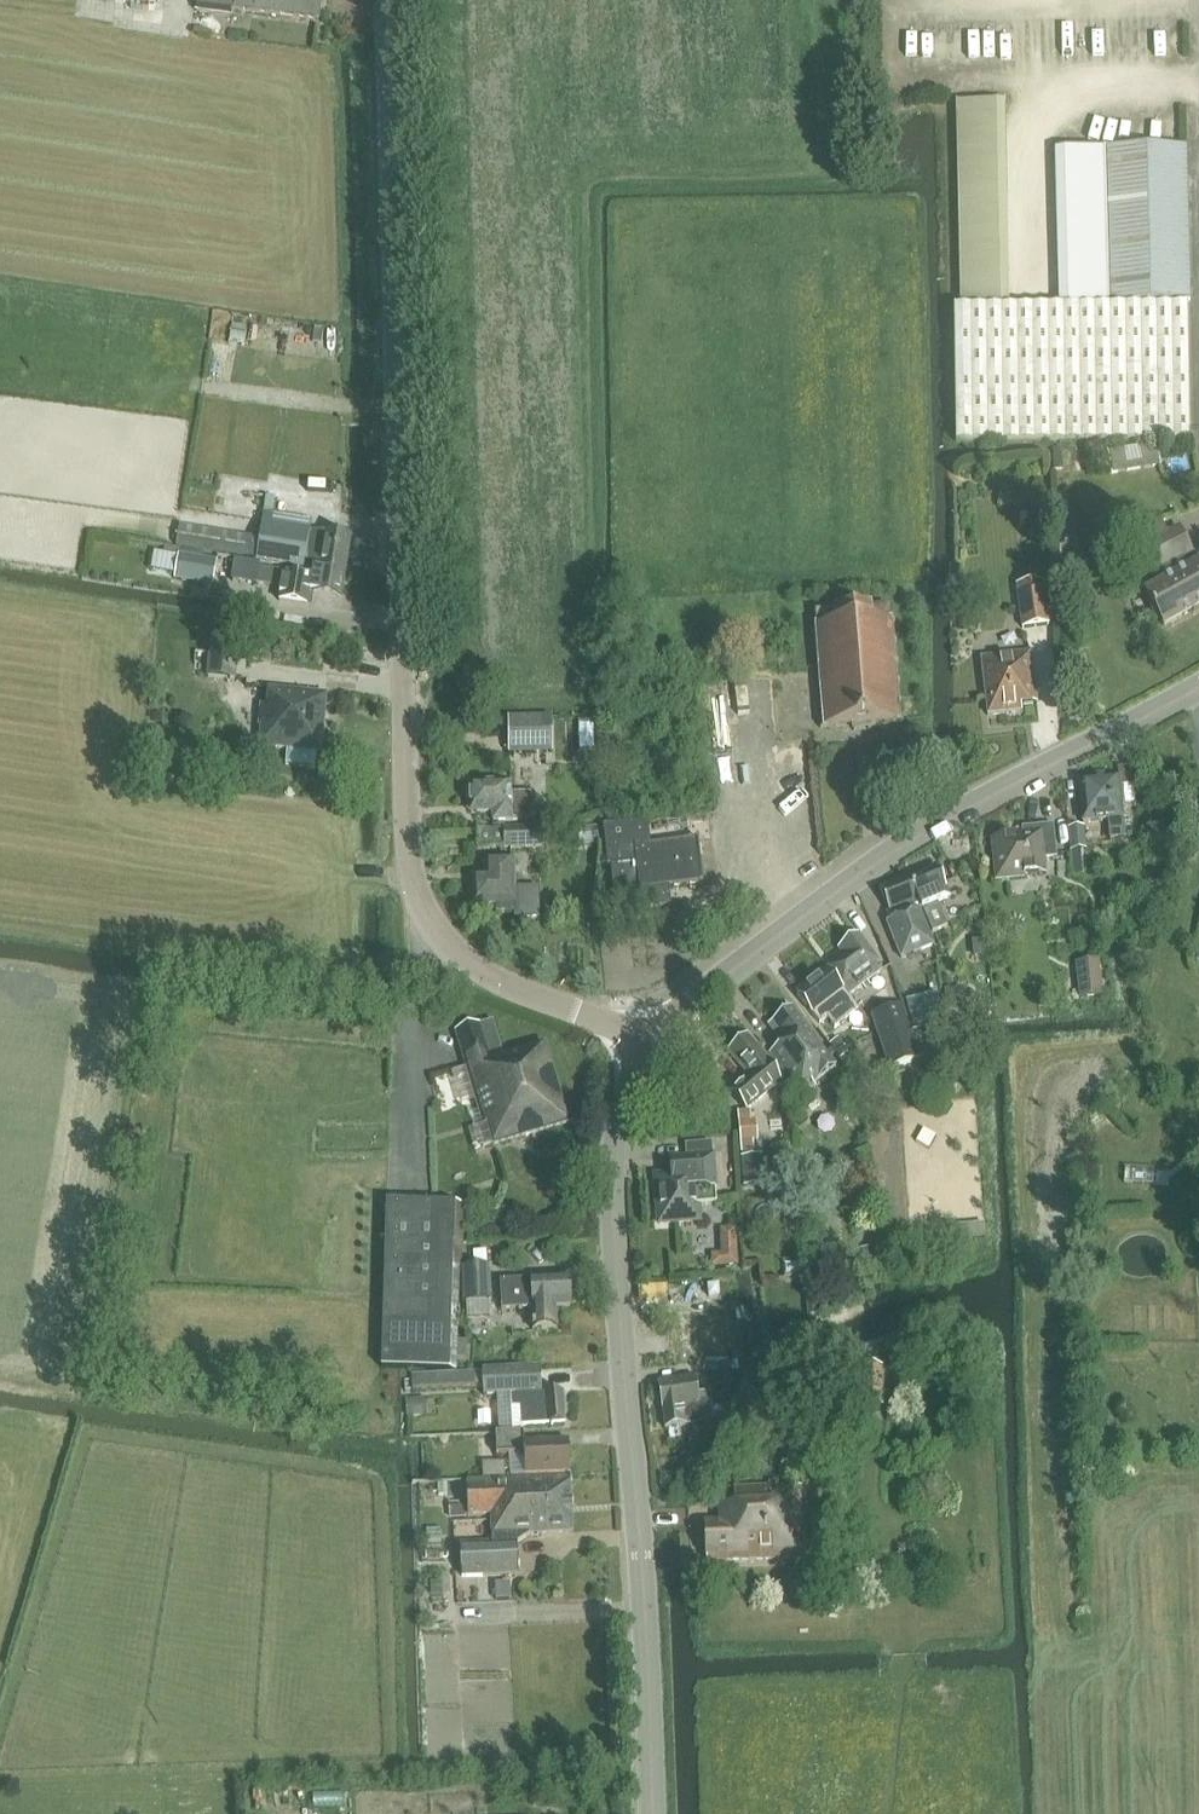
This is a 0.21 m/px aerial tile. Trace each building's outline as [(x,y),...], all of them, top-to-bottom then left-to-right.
[(231,13),(232,6),(318,18),(320,0),(198,0),(197,8),(231,13)] [(955,99),(959,290),(1009,289),(1005,98),(955,99)] [(1190,302),(1185,144),(1106,146),(1111,303),(1190,302)] [(959,307),(954,307),(956,443),(1190,440),(1187,303),(1111,305),(1063,305),(1000,307),(959,307)] [(1134,530),(1162,581),(1144,591),(1164,626),(1198,607),(1198,561),(1189,566),(1183,556),(1192,552),(1178,527),(1168,532),(1159,516),(1134,530)] [(263,523),(256,562),(315,572),(345,577),(352,537),(263,523)] [(219,562),(182,556),(178,580),(215,586),(219,562)] [(314,581),(283,575),(279,599),(310,606),(312,593),(342,598),(345,577),(315,572),(314,581)] [(1017,585),(1022,628),(1048,624),(1043,581),(1017,585)] [(812,613),(821,728),(903,722),(894,606),(812,613)] [(209,677),(235,679),(238,642),(212,640),(209,677)] [(1021,712),(1020,705),(1036,703),(1030,653),(980,659),(987,716),(1021,712)] [(263,748),(322,753),(327,696),(271,692),(270,707),(262,707),(260,726),(265,727),(263,748)] [(554,716),(509,718),(510,755),(555,753),(554,716)] [(575,751),(599,751),(599,722),(575,722),(575,751)] [(1118,775),(1081,778),(1085,819),(1110,816),(1112,835),(1126,834),(1122,786),(1135,785),(1133,767),(1118,768),(1118,775)] [(471,784),(471,812),(492,812),(492,821),(533,821),(532,796),(510,796),(510,783),(471,784)] [(670,886),(705,882),(700,840),(637,848),(634,823),(603,827),(608,867),(611,867),(616,913),(672,906),(670,886)] [(1027,876),(1047,874),(1046,859),(1057,858),(1053,824),(1021,827),(1022,833),(1012,834),(1012,839),(994,841),(998,882),(1028,879),(1027,876)] [(1083,828),(1069,829),(1071,850),(1085,849),(1083,828)] [(504,829),(505,848),(543,848),(543,829),(504,829)] [(497,912),(515,911),(515,922),(541,922),(541,890),(516,891),(516,861),(486,861),(486,877),(476,877),(477,906),(497,906),(497,912)] [(937,901),(951,894),(939,866),(913,877),(926,905),(921,907),(931,931),(947,924),(937,901)] [(936,942),(931,931),(921,907),(926,905),(913,877),(883,890),(895,918),(889,921),(904,956),(936,942)] [(844,955),(828,968),(849,995),(880,972),(873,961),(876,959),(858,936),(840,949),(844,955)] [(1076,962),(1078,981),(1080,999),(1103,997),(1099,960),(1076,962)] [(797,992),(819,1020),(827,1014),(836,1025),(859,1008),(849,995),(828,968),(797,992)] [(906,1002),(912,1026),(943,1018),(937,994),(906,1002)] [(876,1031),(888,1069),(919,1059),(902,1005),(871,1015),(876,1031)] [(769,1026),(783,1044),(770,1055),(798,1090),(811,1080),(814,1083),(819,1079),(836,1065),(792,1008),(773,1023),(769,1026)] [(492,1021),(456,1032),(484,1124),(490,1123),(496,1144),(567,1123),(544,1045),(503,1057),(492,1021)] [(728,1052),(751,1078),(745,1083),(744,1082),(732,1092),(748,1111),(782,1081),(771,1063),(772,1062),(749,1034),(728,1052)] [(669,1177),(658,1177),(661,1223),(699,1220),(698,1206),(716,1204),(715,1184),(717,1184),(714,1145),(690,1146),(691,1158),(668,1160),(669,1177)] [(760,1157),(739,1159),(742,1187),(762,1185),(760,1157)] [(383,1369),(456,1370),(457,1207),(383,1207),(383,1369)] [(491,1263),(463,1264),(465,1303),(492,1301),(491,1263)] [(501,1282),(503,1311),(532,1308),(534,1330),(558,1328),(557,1307),(573,1305),(571,1277),(501,1282)] [(709,1286),(710,1296),(719,1295),(718,1285),(709,1286)] [(726,1308),(726,1307),(669,1313),(670,1327),(674,1361),(731,1355),(729,1336),(726,1308)] [(474,1372),(412,1375),(413,1393),(484,1390),(484,1396),(511,1395),(542,1393),(541,1366),(474,1369),(474,1372)] [(885,1370),(863,1370),(864,1410),(885,1408),(885,1370)] [(707,1410),(713,1409),(712,1400),(699,1402),(694,1375),(660,1381),(668,1428),(708,1421),(707,1410)] [(511,1395),(513,1433),(528,1432),(527,1424),(565,1422),(563,1392),(542,1393),(511,1395)] [(496,1433),(497,1455),(510,1455),(510,1462),(482,1463),(483,1479),(570,1474),(569,1440),(528,1442),(528,1432),(513,1433),(501,1433),(501,1432),(496,1433)] [(492,1542),(461,1544),(463,1575),(517,1572),(515,1543),(529,1535),(573,1533),(570,1474),(483,1479),(483,1480),(467,1481),(469,1516),(491,1515),(492,1542)] [(766,1484),(767,1492),(732,1494),(733,1513),(715,1514),(716,1527),(702,1527),(703,1567),(803,1563),(800,1491),(778,1492),(777,1484),(766,1484)]
